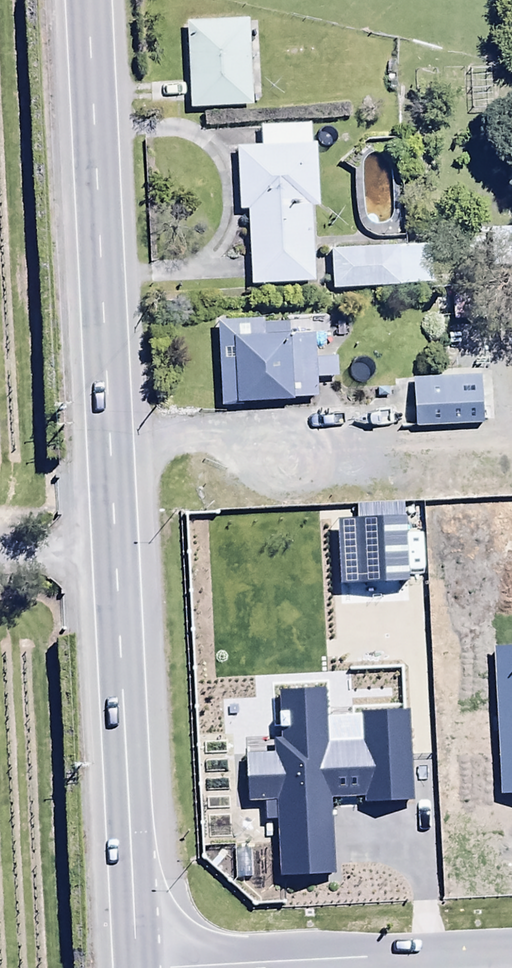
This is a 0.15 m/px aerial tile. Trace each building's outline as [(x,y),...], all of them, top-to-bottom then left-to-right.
[(247,18),(185,20),(188,107),(251,104),(247,18)] [(238,211),(246,210),(249,282),(313,280),(310,205),(317,205),(315,143),(309,144),(308,122),(259,124),(260,144),(236,145),(238,211)] [(328,250),(330,287),(433,282),(431,244),(328,250)] [(234,404),(234,400),(313,396),(313,377),(336,376),(335,354),(331,354),(330,338),(314,339),(314,332),(290,333),(289,320),(217,324),(220,405),(234,404)] [(412,376),(415,426),(481,424),(480,374),(412,376)] [(506,382),(487,382),(487,424),(492,424),(492,429),(501,429),(501,423),(506,423),(506,382)]
